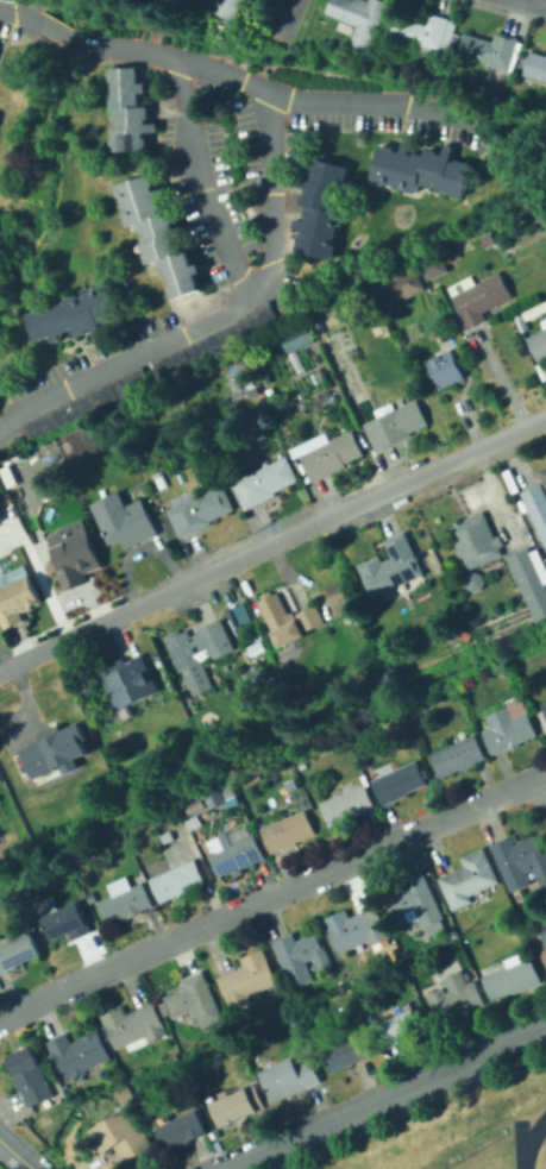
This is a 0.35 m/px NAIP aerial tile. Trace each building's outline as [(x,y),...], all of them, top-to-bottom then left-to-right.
[(211,13),(216,0),(248,0),(246,4),(243,2),(234,21),(211,13)] [(326,13),(331,0),(369,0),(386,0),(389,1),(369,50),(350,43),(353,36),(338,30),(341,19),(326,13)] [(438,62),(414,55),(418,44),(389,36),(395,13),(425,23),(427,12),(450,18),(450,19),(454,21),(446,51),(441,50),(438,62)] [(381,29),(385,19),(391,21),(388,31),(381,29)] [(509,70),(457,55),(463,32),(494,40),(496,31),(519,37),(509,70)] [(532,51),(545,55),(545,80),(525,74),(532,51)] [(150,151),(149,136),(146,136),(146,133),(159,132),(159,124),(149,125),(149,120),(151,120),(150,107),(142,107),(140,94),(148,94),(148,84),(139,84),(139,68),(111,69),(112,82),(114,82),(115,99),(112,99),(112,112),(114,112),(115,121),(118,121),(117,130),(114,130),(114,140),(112,142),(113,153),(150,151)] [(381,145),(372,183),(388,187),(389,186),(407,189),(407,191),(420,195),(422,186),(433,187),(433,186),(440,187),(439,193),(450,195),(450,196),(465,200),(473,163),(458,159),(457,163),(453,162),(457,147),(447,145),(445,156),(440,156),(440,152),(428,150),(427,156),(416,153),(415,156),(410,156),(413,145),(404,143),(402,152),(397,151),(397,149),(381,145)] [(315,159),(352,168),(349,184),(344,183),(341,193),(338,193),(337,200),(340,201),(338,213),(346,215),(344,226),(341,235),(338,235),(337,243),(341,244),(338,262),(296,252),(301,235),(303,237),(305,232),(294,230),(296,220),(307,222),(308,218),(305,218),(308,207),(301,206),(303,194),(307,194),(308,190),(297,188),(300,177),(314,181),(315,176),(312,176),(315,159)] [(203,290),(197,276),(206,272),(202,264),(195,266),(190,252),(187,253),(182,240),(193,237),(189,226),(177,231),(175,225),(177,224),(174,212),(168,214),(164,205),(162,206),(159,201),(169,197),(167,189),(157,191),(156,187),(158,186),(153,175),(117,187),(121,199),(123,197),(128,215),(126,215),(130,228),(140,226),(143,233),(145,233),(149,241),(143,244),(150,264),(162,260),(165,271),(168,270),(174,288),(171,289),(176,300),(203,290)] [(485,244),(479,233),(491,228),(496,239),(485,244)] [(450,262),(446,253),(457,249),(460,257),(450,262)] [(429,281),(422,266),(441,257),(448,271),(429,281)] [(390,306),(379,284),(415,266),(426,289),(390,306)] [(469,329),(452,297),(453,296),(448,287),(472,275),(477,284),(500,271),(513,296),(483,312),(487,319),(469,329)] [(39,342),(54,338),(55,344),(64,341),(62,335),(75,331),(77,337),(94,332),(98,340),(106,338),(103,329),(125,322),(112,283),(96,288),(98,290),(87,294),(88,297),(80,300),(79,296),(67,300),(68,303),(58,306),(59,308),(43,314),(42,310),(30,315),(39,342)] [(541,321),(545,319),(545,359),(539,363),(527,338),(545,328),(541,321)] [(289,352),(282,337),(308,325),(315,341),(289,352)] [(439,390),(426,362),(452,350),(465,378),(439,390)] [(358,394),(356,386),(363,383),(365,390),(358,394)] [(377,452),(364,425),(377,417),(375,410),(393,402),(396,409),(418,400),(428,423),(410,433),(412,435),(377,452)] [(313,483),(296,446),(326,432),(330,440),(352,429),(364,454),(345,464),(346,467),(313,483)] [(246,510),(232,483),(287,455),(299,480),(275,492),(276,495),(246,510)] [(535,468),(545,494),(545,463),(535,468)] [(153,474),(162,471),(169,485),(162,490),(153,474)] [(180,539),(167,510),(175,507),(172,499),(195,489),(199,496),(222,484),(234,509),(211,521),(212,524),(180,539)] [(541,484),(545,494),(545,550),(520,494),(541,484)] [(125,549),(121,540),(109,545),(92,504),(120,491),(127,505),(143,498),(158,534),(125,549)] [(470,571),(463,557),(459,558),(452,543),(456,541),(450,528),(484,511),(495,538),(501,534),(506,545),(501,547),(503,554),(470,571)] [(49,536),(59,533),(58,529),(84,518),(105,567),(86,574),(88,580),(83,582),(84,584),(65,592),(56,568),(57,567),(54,558),(57,557),(49,536)] [(372,598),(357,565),(379,554),(383,561),(393,558),(384,541),(406,532),(425,574),(372,598)] [(529,547),(545,583),(545,617),(536,622),(507,558),(529,547)] [(470,574),(477,572),(484,576),(485,582),(483,587),(476,591),(469,587),(466,580),(470,574)] [(5,629),(0,618),(0,590),(30,576),(42,601),(20,611),(24,620),(5,629)] [(343,580),(353,608),(337,615),(325,587),(343,580)] [(278,648),(257,602),(263,599),(262,595),(270,590),(272,595),(278,592),(289,614),(294,611),(295,615),(316,604),(326,626),(278,648)] [(224,607),(231,626),(249,620),(242,600),(224,607)] [(181,671),(164,637),(180,630),(181,633),(187,629),(190,636),(197,633),(196,631),(221,620),(236,649),(211,661),(208,658),(181,671)] [(257,641),(251,628),(257,626),(263,639),(257,641)] [(251,658),(247,648),(263,641),(266,651),(251,658)] [(157,690),(115,710),(98,670),(123,658),(124,661),(140,654),(157,690)] [(284,679),(277,665),(289,660),(296,673),(284,679)] [(250,671),(255,668),(256,670),(266,664),(270,673),(249,684),(244,674),(250,672),(250,671)] [(364,692),(359,681),(379,674),(383,684),(364,692)] [(545,724),(545,699),(537,703),(545,724)] [(492,754),(483,730),(490,728),(485,716),(509,706),(514,717),(528,711),(538,736),(520,743),(520,744),(510,748),(509,747),(492,754)] [(27,790),(18,767),(39,758),(37,752),(33,753),(32,748),(36,747),(34,744),(46,740),(44,734),(49,731),(48,729),(50,728),(51,730),(59,727),(70,752),(55,758),(61,771),(48,777),(49,780),(27,790)] [(441,779),(431,754),(476,734),(487,758),(475,763),(475,766),(462,772),(462,769),(441,779)] [(383,806),(371,780),(415,761),(427,785),(407,793),(408,796),(383,806)] [(331,828),(320,803),(365,784),(376,807),(358,816),(359,817),(350,821),(349,819),(331,828)] [(190,815),(188,805),(203,800),(207,810),(190,815)] [(271,854),(261,829),(305,810),(315,834),(295,843),(297,846),(284,850),(283,848),(271,854)] [(240,830),(245,837),(255,832),(265,859),(239,869),(239,868),(219,876),(209,853),(220,848),(214,838),(227,831),(230,836),(240,830)] [(165,844),(161,836),(171,831),(176,838),(165,844)] [(544,853),(545,852),(545,877),(539,880),(531,862),(523,866),(532,882),(510,892),(490,846),(516,835),(520,842),(535,835),(544,853)] [(452,911),(438,879),(465,867),(460,857),(484,848),(500,882),(470,895),(473,901),(452,911)] [(161,903),(150,879),(195,859),(206,884),(188,891),(188,892),(175,898),(174,897),(161,903)] [(394,930),(381,900),(406,890),(406,887),(400,890),(397,884),(423,872),(445,918),(423,928),(419,919),(394,930)] [(108,925),(99,901),(113,895),(107,884),(127,875),(132,886),(143,882),(153,906),(143,911),(144,912),(130,918),(130,917),(108,925)] [(73,941),(70,934),(52,941),(42,918),(79,901),(88,922),(93,931),(73,941)] [(339,953),(325,918),(346,909),(351,918),(377,906),(391,938),(371,947),(369,941),(339,953)] [(536,926),(545,922),(545,967),(536,945),(544,942),(536,926)] [(293,989),(272,942),(294,932),(297,941),(319,931),(334,968),(320,974),(318,968),(310,972),(314,980),(293,989)] [(42,955),(0,973),(0,946),(32,932),(42,955)] [(232,1011),(218,979),(245,967),(240,959),(263,949),(278,983),(249,995),(252,1003),(232,1011)] [(492,1001),(483,978),(508,966),(506,960),(520,954),(522,960),(531,956),(542,981),(512,995),(510,993),(492,1001)] [(444,1029),(431,1001),(429,1003),(427,994),(445,986),(447,992),(451,991),(445,978),(463,969),(469,983),(475,980),(488,1008),(444,1029)] [(202,1027),(195,1008),(174,1018),(164,998),(187,988),(183,980),(203,970),(224,1018),(202,1027)] [(117,1050),(101,1016),(124,1005),(127,1013),(155,1001),(169,1033),(148,1043),(146,1037),(117,1050)] [(389,1049),(378,1025),(414,1008),(426,1035),(407,1043),(406,1041),(389,1049)] [(67,1080),(55,1052),(52,1054),(48,1042),(68,1032),(71,1042),(81,1038),(98,1030),(111,1058),(84,1070),(84,1071),(67,1080)] [(333,1073),(324,1049),(360,1032),(371,1056),(333,1073)] [(30,1107),(21,1091),(19,1093),(11,1075),(14,1074),(7,1057),(31,1045),(39,1062),(55,1095),(30,1107)] [(274,1102),(261,1071),(294,1057),(297,1066),(313,1060),(322,1082),(274,1102)] [(219,1126),(209,1104),(255,1085),(264,1107),(219,1126)] [(125,1164),(114,1146),(101,1155),(88,1131),(127,1107),(138,1126),(142,1124),(155,1148),(125,1164)] [(168,1150),(157,1127),(197,1110),(207,1133),(168,1150)]
